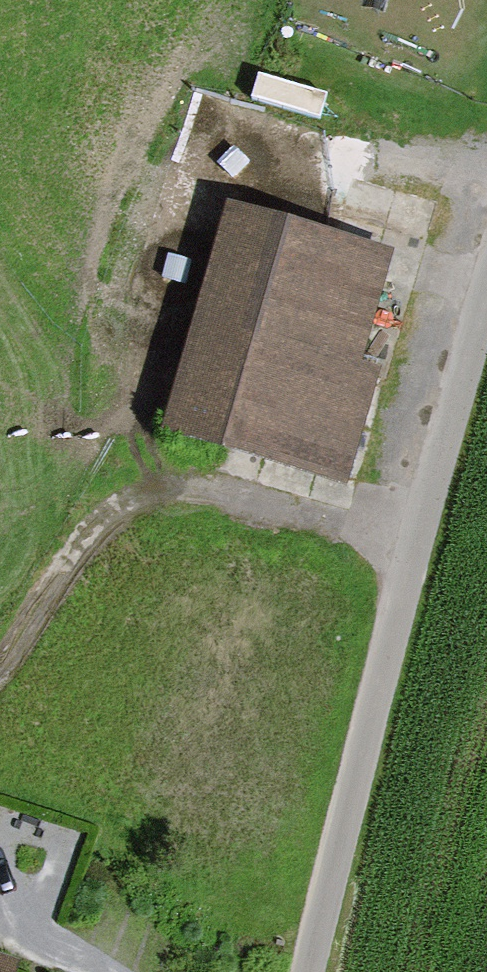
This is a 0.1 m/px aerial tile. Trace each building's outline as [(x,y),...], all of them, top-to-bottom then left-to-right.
[(351,484),(384,365),(366,360),(397,249),(232,204),(169,434),(351,484)] [(18,964),(0,958),(0,971),(16,971),(18,964)]
